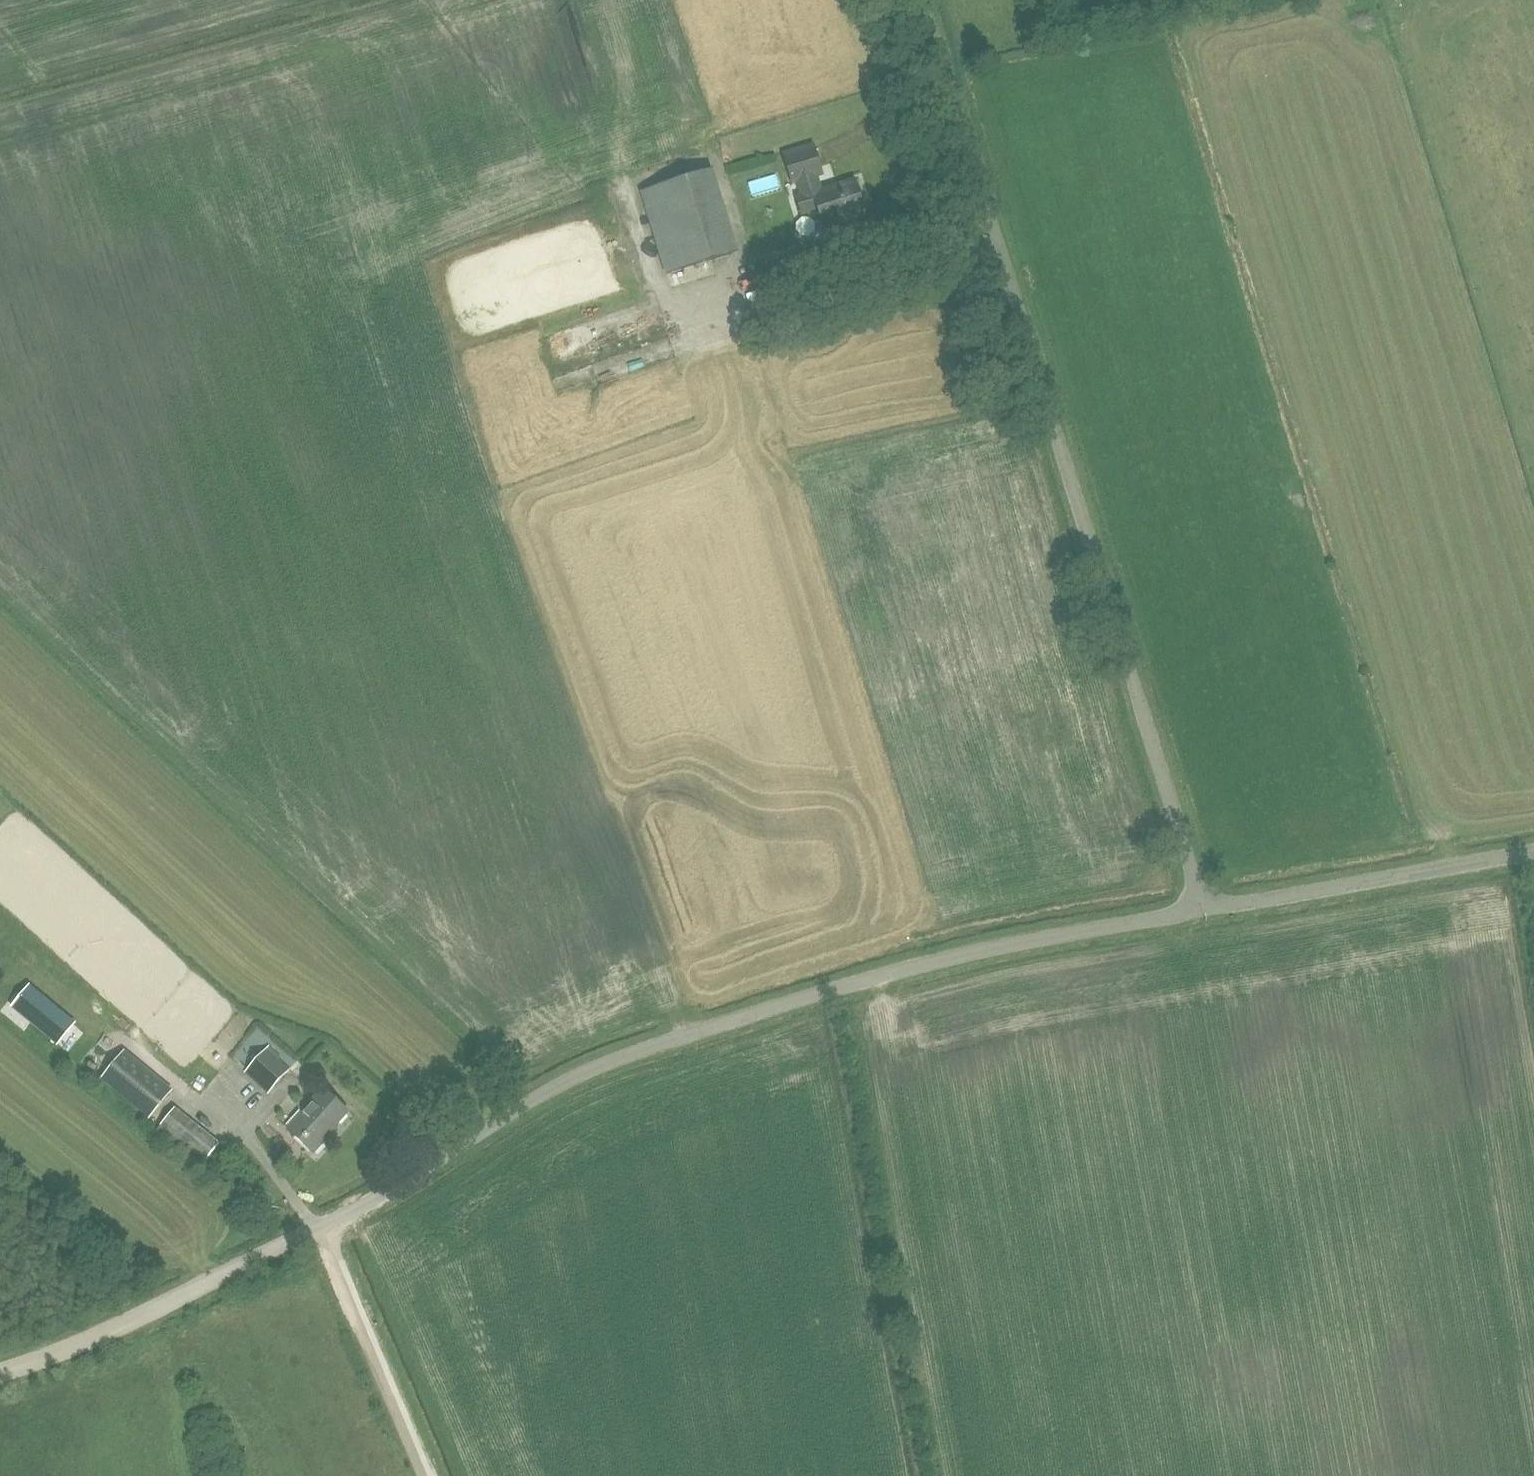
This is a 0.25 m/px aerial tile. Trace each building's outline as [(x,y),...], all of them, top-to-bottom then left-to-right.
[(822,191),(817,175),(823,173),(813,145),(783,155),(792,183),(795,182),(801,197),(796,199),(801,214),(817,208),(824,227),(865,213),(854,180),(822,191)] [(699,219),(686,177),(641,191),(666,274),(727,256),(715,215),(699,219)] [(74,1023),(47,1000),(29,985),(12,1006),(30,1021),(57,1043),(74,1023)] [(269,1092),(289,1069),(269,1050),(246,1073),(269,1092)] [(149,1117),(171,1090),(125,1052),(102,1079),(149,1117)] [(313,1153),(330,1135),(328,1134),(348,1112),(323,1089),(310,1103),(311,1104),(288,1130),(313,1153)] [(275,1104),(280,1116),(302,1108),(297,1095),(275,1104)] [(206,1161),(220,1144),(174,1108),(161,1125),(206,1161)]
